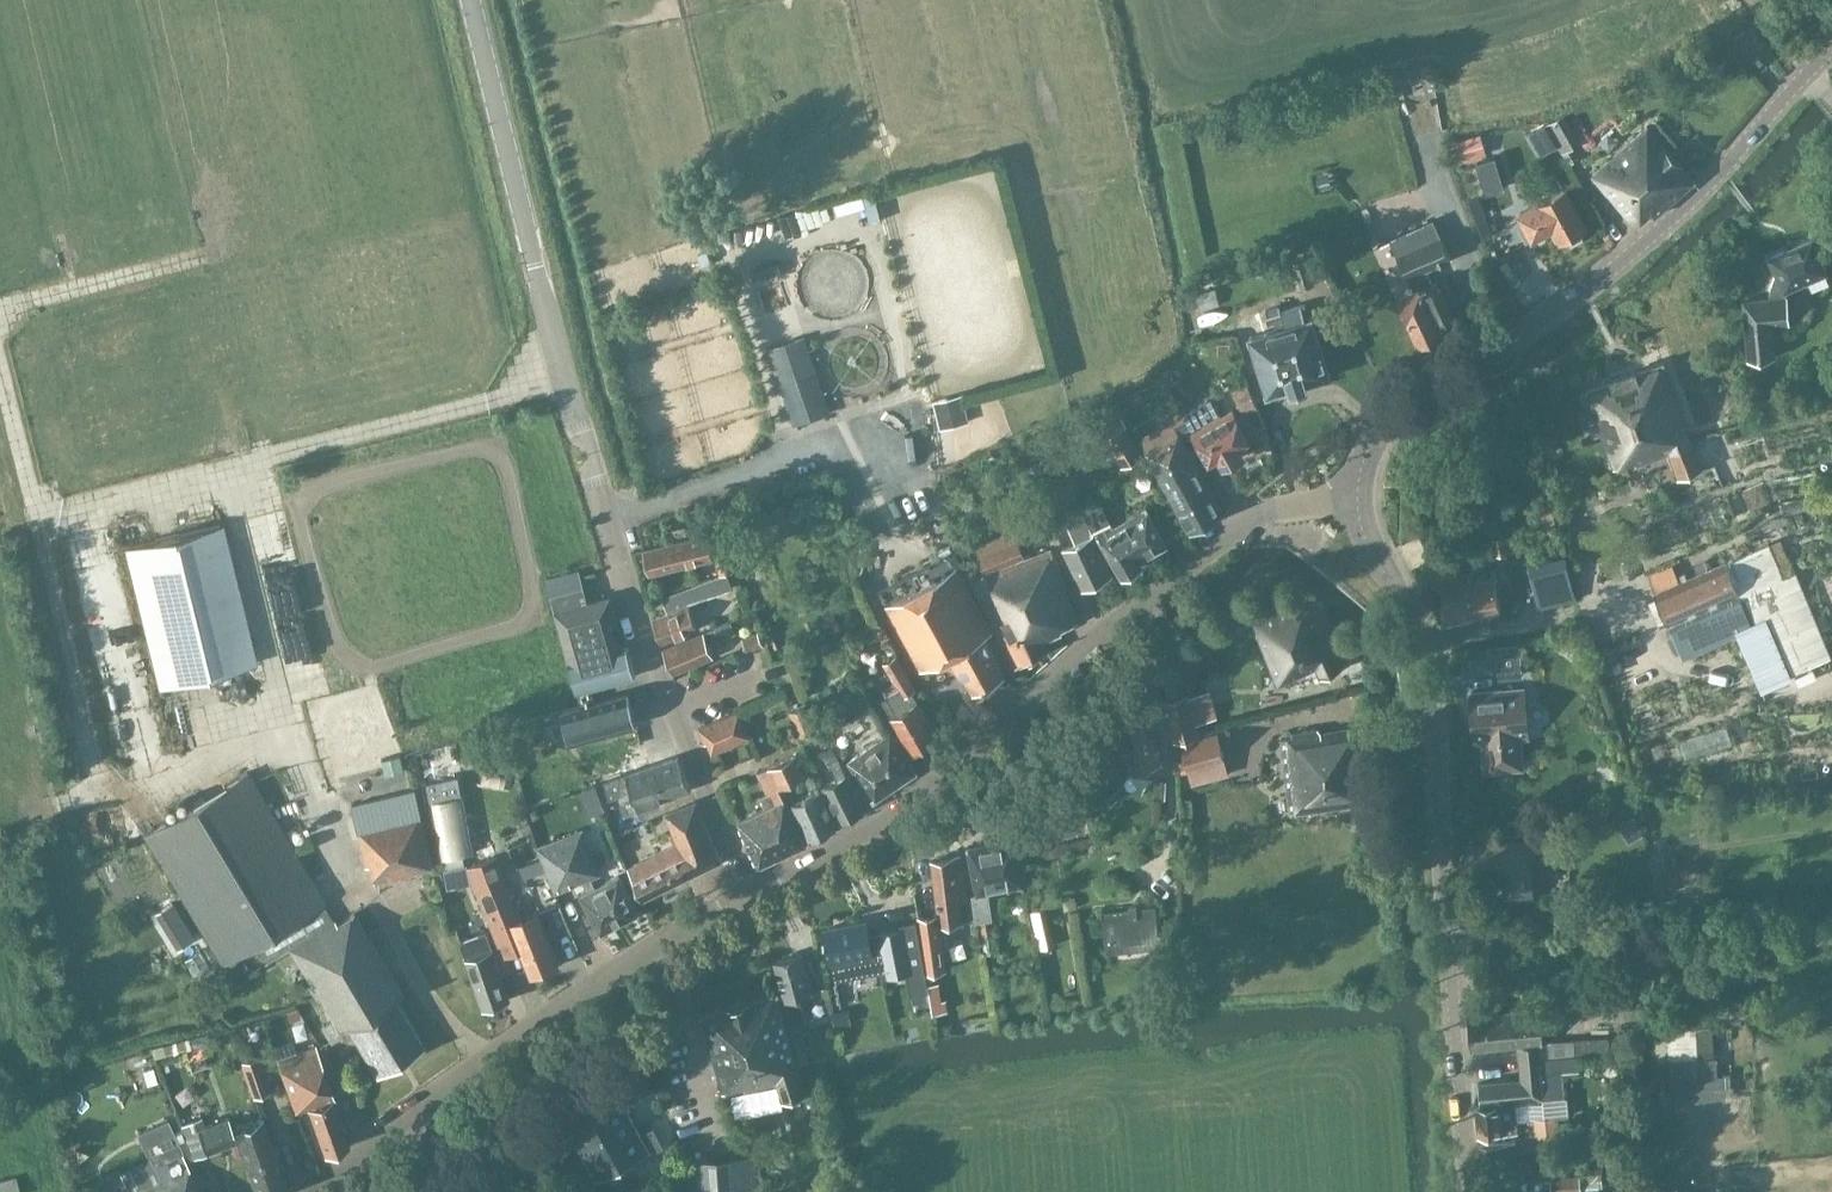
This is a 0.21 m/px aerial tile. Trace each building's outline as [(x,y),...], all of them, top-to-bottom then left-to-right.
[(1647,126),(1637,135),(1593,174),(1636,223),(1650,210),(1655,216),(1695,180),(1647,126)] [(1478,163),(1486,193),(1504,188),(1495,158),(1478,163)] [(1515,178),(1525,197),(1555,181),(1545,162),(1515,178)] [(1553,228),(1561,242),(1586,228),(1565,190),(1519,216),(1533,240),(1553,228)] [(1440,236),(1435,239),(1429,225),(1395,241),(1400,254),(1398,255),(1408,277),(1414,290),(1400,297),(1408,317),(1409,316),(1419,337),(1423,339),(1438,333),(1439,328),(1439,327),(1453,320),(1435,281),(1433,282),(1427,269),(1450,259),(1440,236)] [(1375,236),(1361,241),(1368,261),(1381,257),(1375,236)] [(1775,357),(1772,325),(1790,323),(1787,297),(1785,292),(1828,273),(1812,238),(1769,257),(1776,273),(1771,286),(1769,299),(1743,301),(1749,359),(1775,357)] [(1292,274),(1298,289),(1315,283),(1309,268),(1292,274)] [(1217,288),(1196,293),(1200,311),(1221,307),(1217,288)] [(1269,323),(1275,321),(1277,328),(1249,337),(1268,395),(1291,388),(1292,390),(1308,386),(1307,383),(1330,375),(1312,317),(1306,319),(1301,305),(1281,311),(1280,306),(1266,310),(1267,315),(1267,316),(1269,323)] [(770,352),(794,425),(831,413),(807,340),(770,352)] [(1679,478),(1687,475),(1702,469),(1692,443),(1663,362),(1586,390),(1614,467),(1635,460),(1636,463),(1669,451),(1679,478)] [(1179,383),(1169,389),(1177,401),(1186,395),(1179,383)] [(1244,412),(1242,413),(1245,417),(1258,409),(1248,386),(1233,395),(1244,412)] [(960,395),(933,401),(940,430),(967,423),(960,395)] [(1183,413),(1175,398),(1163,405),(1179,432),(1190,426),(1183,413)] [(1221,416),(1211,398),(1183,413),(1190,426),(1210,461),(1219,456),(1224,464),(1243,453),(1239,445),(1249,439),(1233,410),(1221,416)] [(1106,436),(1122,466),(1144,454),(1127,424),(1106,436)] [(1223,512),(1179,432),(1146,451),(1190,530),(1223,512)] [(1025,465),(1034,484),(1046,478),(1036,459),(1025,465)] [(1809,525),(1828,520),(1831,531),(1831,497),(1803,505),(1809,525)] [(1122,575),(1142,563),(1140,559),(1167,544),(1146,507),(1113,526),(1101,505),(1085,513),(1093,526),(1098,535),(1100,534),(1122,575)] [(1113,573),(1112,572),(1086,516),(1068,525),(1076,543),(1064,548),(1071,563),(1081,587),(1113,573)] [(219,525),(128,547),(162,687),(253,665),(219,525)] [(1052,549),(993,572),(992,569),(1026,555),(1015,527),(975,543),(989,571),(972,579),(1005,645),(1016,666),(1021,663),(1047,649),(1043,641),(1062,632),(1061,629),(1078,621),(1064,588),(1067,587),(1052,549)] [(644,551),(650,575),(714,559),(708,535),(644,551)] [(1490,539),(1493,556),(1508,553),(1505,536),(1490,539)] [(1784,578),(1769,544),(1656,593),(1683,653),(1753,622),(1779,680),(1831,657),(1831,652),(1796,572),(1784,578)] [(984,636),(993,631),(958,566),(961,564),(951,545),(938,552),(948,571),(887,604),(922,669),(948,655),(955,668),(959,666),(974,693),(1005,676),(984,636)] [(1566,554),(1528,563),(1539,608),(1576,599),(1566,554)] [(715,562),(719,574),(733,570),(729,558),(715,562)] [(555,607),(609,592),(611,591),(603,564),(548,579),(555,607)] [(698,631),(689,605),(703,601),(735,589),(729,574),(698,586),(698,587),(664,599),(669,613),(653,618),(662,643),(698,631)] [(1494,578),(1441,589),(1449,623),(1470,618),(1473,621),(1483,619),(1484,615),(1506,610),(1504,597),(1498,598),(1494,578)] [(591,688),(625,679),(636,676),(627,644),(618,646),(611,622),(617,621),(610,596),(556,611),(578,692),(591,688)] [(1348,665),(1318,606),(1299,614),(1288,601),(1256,618),(1261,633),(1257,634),(1278,685),(1316,667),(1321,677),(1348,665)] [(873,627),(881,642),(889,638),(882,623),(873,627)] [(716,628),(664,648),(673,673),(714,657),(709,644),(721,640),(716,628)] [(747,652),(763,646),(757,633),(742,640),(747,652)] [(1520,641),(1494,644),(1497,676),(1522,674),(1520,641)] [(938,735),(912,691),(916,688),(897,655),(884,662),(897,683),(884,691),(897,714),(892,718),(911,751),(938,735)] [(89,666),(108,746),(142,738),(123,658),(89,666)] [(280,668),(281,689),(310,688),(309,667),(280,668)] [(1449,681),(1432,682),(1433,699),(1450,698),(1449,681)] [(636,725),(628,693),(595,702),(591,688),(578,692),(582,706),(563,711),(571,743),(636,725)] [(1527,737),(1523,690),(1470,694),(1474,742),(1483,741),(1485,765),(1490,764),(1498,771),(1509,770),(1515,762),(1520,761),(1518,737),(1527,737)] [(1175,741),(1199,735),(1188,692),(1164,698),(1175,741)] [(1163,764),(1143,694),(1113,704),(1125,749),(1122,750),(1128,773),(1163,764)] [(818,730),(806,703),(790,710),(802,737),(818,730)] [(751,738),(740,711),(698,728),(704,744),(707,743),(712,755),(751,738)] [(1281,739),(1291,813),(1368,801),(1361,744),(1352,745),(1349,727),(1322,732),(1318,729),(1293,733),(1293,737),(1281,739)] [(917,770),(891,732),(849,761),(875,799),(917,770)] [(1218,733),(1181,743),(1190,776),(1226,766),(1218,733)] [(823,750),(831,766),(838,780),(824,787),(840,820),(865,807),(848,774),(847,775),(832,745),(823,750)] [(762,796),(767,808),(739,821),(758,863),(762,865),(806,844),(779,786),(812,772),(806,758),(805,758),(803,753),(798,756),(797,754),(758,772),(768,794),(762,796)] [(640,812),(660,806),(661,800),(692,790),(679,756),(606,781),(611,796),(622,793),(628,811),(639,807),(640,812)] [(493,760),(496,770),(507,767),(504,757),(493,760)] [(253,944),(260,955),(265,964),(290,948),(333,1019),(322,1026),(331,1042),(342,1036),(345,1041),(354,1035),(375,1070),(422,1042),(394,997),(402,993),(353,913),(337,923),(335,920),(332,922),(321,902),(325,900),(247,772),(144,834),(222,963),(253,944)] [(421,815),(415,790),(352,805),(359,834),(360,834),(367,865),(371,864),(375,881),(433,867),(420,815),(421,815)] [(837,825),(820,790),(793,802),(810,838),(820,833),(821,834),(824,835),(832,831),(834,828),(833,827),(837,825)] [(443,860),(446,859),(448,869),(444,870),(448,888),(475,882),(504,955),(522,948),(532,974),(559,963),(539,912),(515,921),(506,900),(513,897),(497,856),(469,867),(468,864),(465,865),(463,856),(473,854),(463,796),(432,802),(443,860)] [(642,899),(721,861),(696,801),(666,813),(678,842),(628,867),(642,899)] [(601,873),(582,829),(581,830),(571,803),(528,820),(538,847),(556,891),(601,873)] [(1557,841),(1557,827),(1538,828),(1539,842),(1557,841)] [(979,921),(989,919),(993,918),(988,891),(1023,885),(1014,837),(968,846),(977,894),(972,895),(977,921),(979,921)] [(1533,897),(1530,842),(1466,847),(1468,869),(1499,867),(1500,882),(1505,882),(1506,899),(1533,897)] [(932,860),(939,914),(918,915),(926,973),(946,971),(940,924),(974,920),(971,901),(967,902),(960,855),(932,860)] [(639,912),(619,875),(581,895),(600,932),(639,912)] [(1102,911),(1106,950),(1158,945),(1154,906),(1136,908),(1135,906),(1128,907),(1128,908),(1102,911)] [(888,975),(905,972),(910,996),(929,992),(917,927),(903,930),(903,929),(880,933),(880,935),(870,937),(867,921),(824,930),(830,960),(833,960),(837,979),(887,969),(888,975)] [(510,999),(486,931),(460,939),(483,1008),(510,999)] [(994,933),(982,935),(985,954),(997,952),(994,933)] [(183,947),(170,957),(180,970),(194,960),(183,947)] [(783,1000),(790,1023),(796,1047),(795,1047),(800,1064),(810,1061),(806,1044),(807,1044),(800,1020),(806,1018),(800,995),(813,992),(802,954),(774,962),(785,999),(783,1000)] [(1561,1004),(1579,1004),(1579,967),(1561,967),(1561,1004)] [(933,1013),(948,1010),(946,999),(942,1000),(939,982),(928,983),(933,1013)] [(806,1094),(777,992),(702,1014),(724,1092),(744,1085),(746,1089),(777,1080),(782,1100),(806,1094)] [(1518,1044),(1520,1060),(1577,1055),(1609,1052),(1608,1038),(1544,1041),(1542,1008),(1478,1013),(1468,1014),(1471,1048),(1518,1044)] [(1666,1030),(1666,1031),(1656,1032),(1657,1061),(1668,1060),(1668,1063),(1670,1063),(1671,1078),(1669,1078),(1670,1101),(1724,1098),(1722,1074),(1714,1074),(1712,1027),(1666,1030)] [(205,1035),(190,1039),(152,1048),(156,1059),(192,1049),(193,1051),(208,1047),(205,1035)] [(348,1146),(332,1099),(334,1098),(315,1046),(276,1060),(295,1110),(306,1106),(325,1155),(348,1146)] [(1578,1069),(1577,1055),(1520,1060),(1522,1080),(1479,1083),(1480,1104),(1515,1101),(1552,1098),(1563,1098),(1562,1070),(1578,1069)] [(271,1091),(257,1056),(240,1062),(252,1098),(271,1091)] [(647,1147),(650,1152),(663,1145),(653,1127),(640,1134),(621,1098),(571,1126),(573,1129),(569,1134),(573,1141),(579,1141),(597,1174),(647,1147)] [(1517,1133),(1515,1101),(1480,1104),(1476,1105),(1477,1107),(1479,1136),(1517,1133)] [(1557,1116),(1547,1118),(1533,1119),(1535,1138),(1537,1138),(1551,1136),(1559,1135),(1557,1116)] [(201,1118),(186,1123),(182,1125),(194,1157),(237,1141),(245,1163),(275,1152),(263,1117),(233,1129),(229,1118),(205,1127),(201,1118)] [(1553,1147),(1551,1136),(1537,1138),(1539,1149),(1553,1147)] [(1482,1171),(1498,1170),(1499,1175),(1511,1174),(1510,1169),(1518,1168),(1517,1151),(1537,1149),(1536,1140),(1516,1141),(1480,1144),(1482,1171)] [(179,1146),(120,1172),(129,1190),(125,1191),(200,1191),(179,1146)] [(245,1163),(256,1191),(283,1191),(287,1190),(289,1189),(275,1152),(245,1163)] [(686,1191),(756,1191),(754,1155),(679,1160),(681,1191),(686,1191)] [(1581,1190),(1602,1189),(1601,1173),(1579,1176),(1551,1178),(1552,1191),(1582,1191),(1581,1190)]
